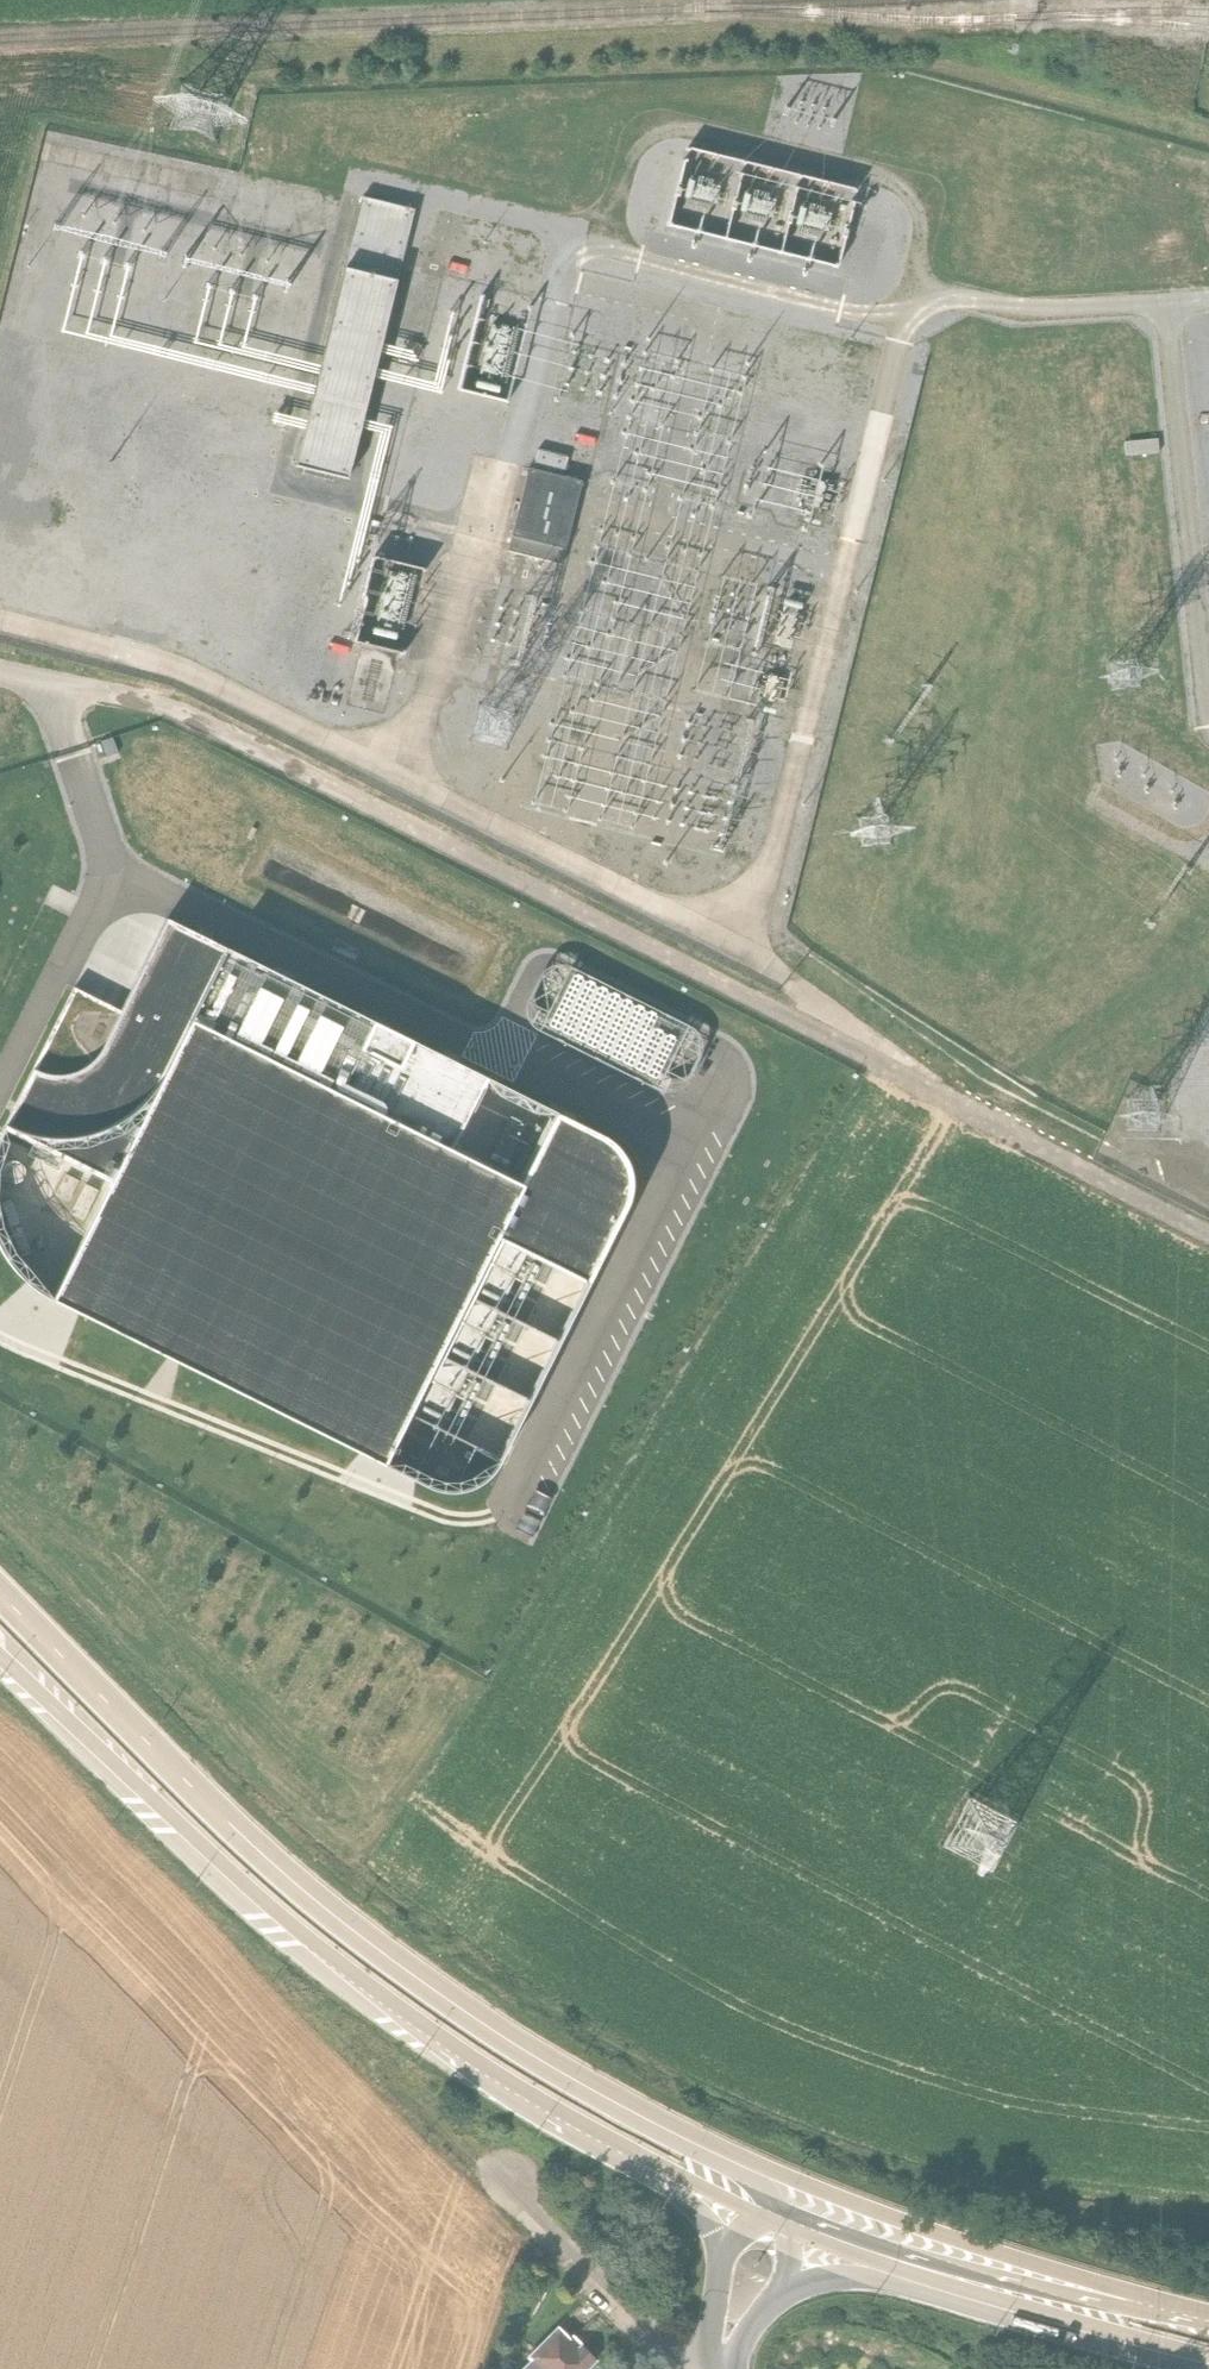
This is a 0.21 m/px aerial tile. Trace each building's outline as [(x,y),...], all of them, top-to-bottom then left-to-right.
[(306,420),(295,465),(348,478),(362,421),(374,369),(380,344),(411,209),(358,197),(319,365),(314,385),(306,420)] [(528,468),(507,551),(560,564),(581,482),(528,468)] [(1179,579),(1150,580),(1152,626),(1181,625),(1179,579)] [(130,1007),(80,984),(4,1131),(0,1141),(0,1247),(11,1270),(53,1300),(434,1488),(471,1491),(492,1483),(511,1458),(639,1191),(641,1164),(628,1149),(606,1132),(167,921),(130,1007)] [(521,2368),(589,2368),(597,2360),(581,2343),(572,2335),(569,2338),(557,2327),(527,2357),(529,2360),(521,2368)]
